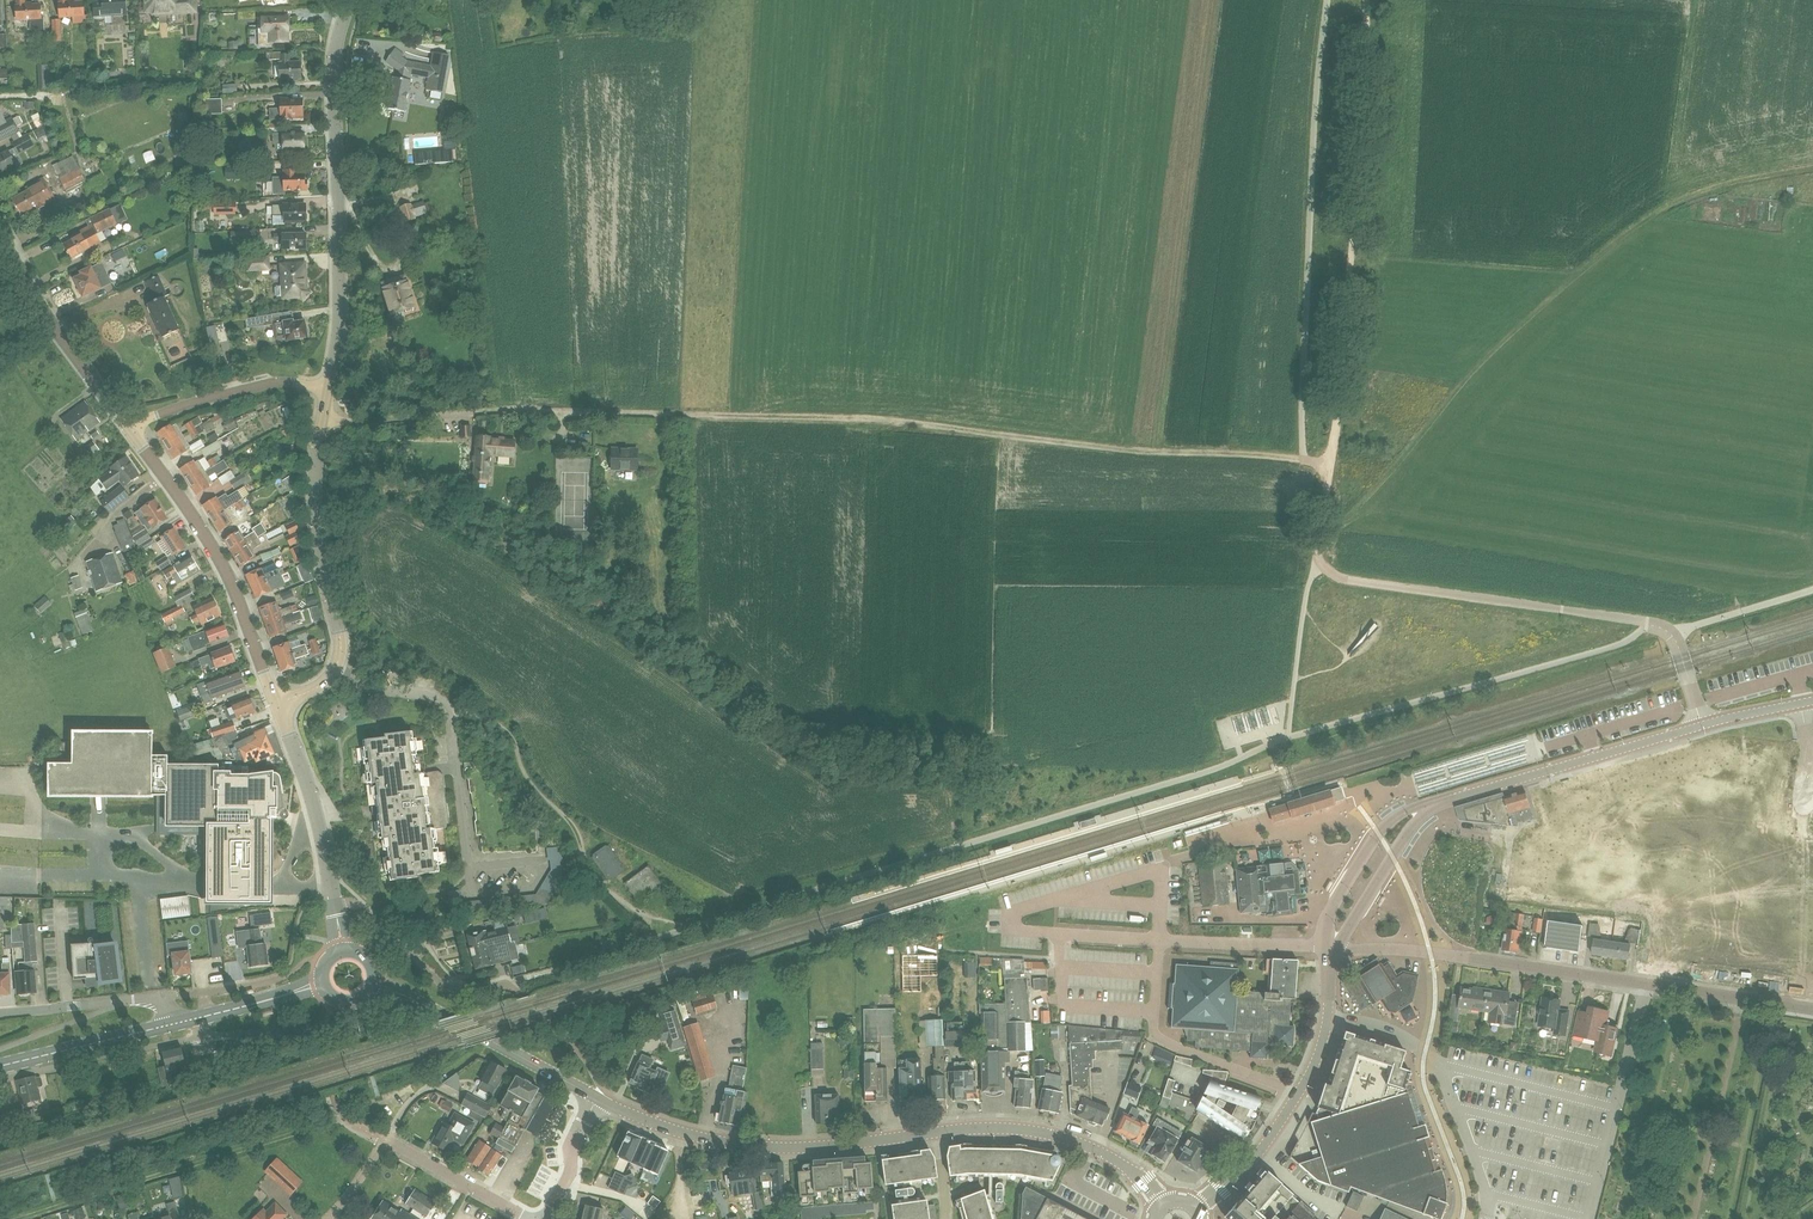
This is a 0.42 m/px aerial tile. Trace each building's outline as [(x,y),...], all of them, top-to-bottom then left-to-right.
[(18,21),(29,20),(30,32),(45,31),(44,18),(41,18),(40,5),(25,6),(24,0),(17,0),(18,21)] [(61,19),(74,18),(75,25),(89,24),(89,17),(84,17),(83,2),(68,3),(67,0),(60,0),(61,19)] [(102,2),(93,2),(94,20),(105,19),(104,12),(111,11),(112,16),(127,15),(126,0),(102,0),(102,2)] [(146,13),(159,12),(158,6),(167,5),(167,11),(179,10),(179,13),(195,12),(194,0),(145,0),(146,13)] [(262,18),(263,26),(250,26),(250,45),(269,45),(269,43),(289,42),(288,32),(286,32),(286,25),(288,25),(288,17),(262,18)] [(54,42),(62,41),(61,20),(52,20),(54,42)] [(410,81),(411,75),(428,78),(426,90),(442,93),(449,56),(433,53),(431,65),(411,61),(408,61),(402,57),(403,56),(396,50),(386,63),(399,72),(398,79),(394,78),(389,109),(405,112),(411,81),(410,81)] [(289,56),(281,56),(281,53),(267,54),(267,61),(281,60),(281,64),(279,64),(280,81),(291,80),(291,82),(298,81),(298,80),(301,80),(300,62),(289,63),(289,56)] [(238,93),(237,84),(223,85),(224,94),(238,93)] [(459,92),(449,98),(455,108),(465,102),(459,92)] [(222,99),(205,100),(205,109),(206,108),(222,108),(222,99)] [(270,121),(280,120),(280,121),(293,121),(292,118),(303,117),(302,101),(279,102),(280,109),(270,109),(270,121)] [(6,121),(1,113),(0,114),(0,141),(1,142),(20,132),(12,118),(6,121)] [(280,132),(279,124),(265,125),(265,133),(280,132)] [(44,127),(34,133),(37,139),(48,133),(44,127)] [(283,134),(273,135),(274,146),(277,146),(277,150),(307,149),(307,139),(304,139),(303,132),(283,133),(283,134)] [(35,147),(28,135),(12,144),(15,149),(9,152),(0,157),(0,174),(16,166),(17,168),(24,165),(19,156),(35,147)] [(455,151),(417,154),(417,166),(456,163),(455,151)] [(79,168),(60,178),(65,189),(67,193),(82,186),(80,182),(85,179),(79,168)] [(245,168),(226,169),(226,178),(245,177),(245,168)] [(277,180),(274,183),(274,195),(285,195),(285,193),(305,192),(305,191),(308,191),(307,180),(305,180),(304,174),(297,174),(297,171),(294,171),(284,172),(284,174),(283,174),(284,179),(284,180),(277,180)] [(12,199),(21,215),(36,207),(38,210),(56,200),(43,178),(29,186),(30,189),(12,199)] [(237,213),(236,203),(215,204),(215,214),(237,213)] [(424,203),(412,207),(415,218),(428,214),(424,203)] [(306,223),(306,221),(308,219),(308,215),(306,213),(306,205),(283,206),(273,206),(274,217),(283,217),(283,224),(306,223)] [(406,222),(415,219),(415,218),(412,207),(411,205),(401,208),(406,222)] [(76,238),(65,244),(73,258),(100,243),(96,236),(98,234),(117,225),(114,219),(116,218),(112,210),(110,211),(110,210),(86,220),(89,226),(75,235),(76,238)] [(260,230),(231,231),(231,241),(261,240),(260,231),(260,230)] [(283,234),(274,234),(274,239),(283,239),(283,250),(307,249),(306,233),(283,234)] [(198,235),(198,249),(209,249),(210,235),(198,235)] [(112,255),(115,261),(126,257),(124,250),(112,255)] [(246,273),(271,271),(270,256),(246,257),(246,273)] [(82,274),(75,278),(84,298),(100,290),(100,288),(111,283),(101,264),(91,269),(81,273),(82,274)] [(309,293),(307,291),(304,264),(281,266),(283,285),(276,286),(274,288),(275,295),(277,297),(284,297),(284,299),(301,298),(303,300),(309,293)] [(155,302),(148,305),(163,339),(180,331),(164,298),(168,296),(159,276),(146,282),(155,302)] [(414,308),(405,276),(383,283),(392,314),(414,308)] [(308,338),(307,334),(308,333),(308,329),(306,328),(305,321),(293,323),(293,322),(284,323),(282,313),(258,317),(259,327),(273,325),(276,339),(286,338),(287,341),(308,338)] [(216,324),(207,326),(213,354),(224,352),(222,346),(220,347),(216,324)] [(180,358),(191,357),(189,348),(179,349),(180,358)] [(61,419),(76,440),(100,423),(86,402),(61,419)] [(198,417),(185,425),(189,432),(195,428),(203,423),(198,417)] [(172,426),(171,425),(157,433),(166,446),(183,435),(176,424),(172,426)] [(226,440),(241,430),(236,424),(222,433),(226,440)] [(470,425),(461,426),(462,438),(471,438),(470,425)] [(195,428),(189,432),(193,439),(200,434),(195,428)] [(287,431),(290,442),(298,439),(294,428),(287,431)] [(89,433),(93,438),(99,434),(95,429),(89,433)] [(187,451),(186,449),(189,447),(190,446),(183,435),(166,446),(174,459),(187,451)] [(490,455),(513,457),(515,440),(492,438),(476,436),(473,479),(488,480),(490,455)] [(190,446),(189,447),(193,454),(206,446),(201,439),(190,446)] [(94,441),(81,451),(87,459),(100,449),(94,441)] [(218,441),(201,450),(205,458),(222,448),(218,441)] [(293,445),(285,448),(288,455),(295,453),(293,445)] [(612,450),(611,469),(638,469),(638,450),(612,450)] [(212,468),(222,462),(218,455),(208,461),(212,468)] [(113,470),(100,480),(106,487),(108,490),(121,481),(125,487),(139,476),(126,457),(111,468),(113,470)] [(199,460),(195,463),(194,461),(180,470),(188,483),(206,472),(199,460)] [(224,460),(222,462),(212,468),(206,472),(188,483),(196,496),(210,487),(209,485),(213,483),(209,477),(215,473),(217,476),(229,468),(224,460)] [(240,475),(230,482),(234,489),(245,482),(240,475)] [(288,486),(288,488),(290,492),(296,489),(293,483),(288,486)] [(123,489),(103,504),(110,513),(129,497),(123,489)] [(235,505),(241,501),(244,499),(238,491),(228,497),(226,494),(218,499),(217,498),(203,506),(211,519),(229,509),(235,505)] [(146,503),(147,505),(141,509),(141,510),(135,513),(144,526),(145,525),(149,531),(153,528),(168,519),(156,500),(153,502),(152,500),(146,503)] [(245,508),(241,501),(235,505),(239,511),(245,508)] [(211,519),(219,532),(233,524),(232,522),(236,519),(229,509),(211,519)] [(118,524),(114,526),(116,530),(115,531),(124,552),(136,547),(124,518),(117,521),(118,524)] [(247,523),(250,529),(259,525),(256,519),(247,523)] [(286,524),(290,533),(299,529),(295,520),(286,524)] [(139,546),(151,538),(145,529),(133,537),(139,546)] [(174,529),(161,537),(172,554),(173,556),(174,556),(186,548),(174,529)] [(233,554),(248,544),(259,538),(255,531),(244,538),(240,531),(224,541),(233,554)] [(241,567),(256,558),(252,550),(262,543),(259,538),(248,544),(233,554),(241,567)] [(143,546),(146,550),(155,544),(152,540),(143,546)] [(303,552),(296,555),(299,562),(305,559),(303,552)] [(87,562),(97,592),(123,583),(113,553),(87,562)] [(167,557),(157,563),(161,570),(171,564),(171,565),(177,561),(174,556),(173,556),(172,554),(167,557)] [(199,571),(200,570),(191,556),(163,572),(168,580),(173,577),(178,585),(200,572),(199,571)] [(275,563),(262,569),(265,575),(277,569),(275,563)] [(262,569),(246,576),(251,587),(280,574),(278,569),(277,569),(265,575),(262,569)] [(139,572),(130,574),(133,588),(141,586),(139,572)] [(280,574),(251,587),(257,598),(272,591),(269,585),(275,582),(278,588),(285,585),(280,574)] [(78,575),(72,578),(76,590),(83,588),(78,575)] [(182,604),(183,606),(193,600),(192,598),(195,597),(191,588),(173,598),(178,607),(182,604)] [(316,596),(309,597),(311,605),(318,603),(316,596)] [(46,597),(35,607),(41,613),(52,603),(46,597)] [(200,621),(202,625),(221,616),(213,598),(194,607),(197,614),(191,617),(193,623),(200,621)] [(277,602),(260,608),(265,623),(298,611),(296,604),(291,606),(280,610),(277,602)] [(182,604),(178,607),(162,615),(166,625),(174,621),(173,619),(186,612),(183,606),(182,604)] [(320,605),(312,607),(314,614),(322,612),(320,605)] [(86,609),(75,614),(82,634),(94,630),(86,609)] [(298,611),(265,623),(270,638),(287,632),(285,624),(296,620),(301,618),(298,611)] [(225,625),(189,638),(194,652),(203,648),(203,646),(211,643),(211,644),(229,637),(225,625)] [(309,641),(312,648),(318,646),(316,639),(309,641)] [(278,660),(308,650),(306,644),(292,649),(290,643),(274,648),(278,660)] [(320,653),(318,646),(312,648),(314,655),(320,653)] [(154,652),(161,673),(176,667),(169,647),(154,652)] [(234,652),(232,653),(230,648),(210,655),(199,659),(202,667),(209,664),(211,669),(215,668),(235,661),(234,659),(236,658),(234,652)] [(308,650),(278,660),(282,671),(298,666),(295,659),(309,655),(308,650)] [(199,659),(189,663),(192,670),(202,667),(199,659)] [(206,682),(198,685),(202,696),(205,705),(214,701),(213,699),(246,687),(240,670),(206,682)] [(255,704),(252,703),(249,697),(232,704),(232,705),(224,708),(230,721),(237,718),(238,719),(255,712),(255,711),(256,708),(255,704)] [(192,707),(177,712),(180,721),(195,716),(192,707)] [(210,729),(213,738),(237,731),(234,721),(210,729)] [(270,735),(266,728),(239,740),(237,737),(229,741),(226,735),(211,739),(215,749),(214,749),(219,760),(223,759),(223,760),(244,761),(245,763),(254,759),(255,761),(281,749),(275,732),(270,735)] [(418,773),(413,731),(385,735),(385,737),(363,740),(369,784),(373,784),(376,805),(373,805),(375,817),(376,817),(377,817),(380,839),(385,839),(390,881),(418,878),(418,875),(440,872),(434,829),(446,828),(449,823),(443,775),(439,771),(428,772),(418,773)] [(51,766),(51,795),(75,795),(75,796),(153,796),(161,796),(161,832),(206,832),(206,905),(235,905),(238,905),(274,905),(274,881),(274,819),(269,819),(269,818),(277,818),(277,817),(280,817),(283,820),(287,819),(290,817),(289,813),(286,810),(281,778),(280,776),(277,774),(274,773),(272,773),(250,776),(250,778),(225,778),(225,776),(227,774),(227,766),(220,766),(220,765),(169,765),(169,757),(153,757),(153,735),(76,735),(76,766),(51,766)] [(1699,745),(1696,771),(1689,771),(1688,780),(1743,785),(1746,750),(1699,745)] [(1286,804),(1269,809),(1273,824),(1290,818),(1291,819),(1334,806),(1334,805),(1336,804),(1335,802),(1344,799),(1341,787),(1329,791),(1329,790),(1286,803),(1286,804)] [(1505,797),(1465,809),(1469,822),(1483,823),(1493,824),(1501,825),(1520,887),(1551,877),(1526,792),(1505,797)] [(1082,825),(1098,821),(1096,814),(1080,818),(1082,825)] [(557,846),(547,847),(548,859),(551,858),(551,868),(536,893),(461,900),(459,888),(447,889),(449,904),(460,903),(461,913),(547,903),(565,873),(563,858),(559,851),(558,851),(557,846)] [(609,847),(605,846),(593,855),(593,859),(608,880),(612,880),(624,871),(624,868),(609,847)] [(23,869),(32,869),(32,857),(23,857),(23,869)] [(1203,905),(1229,903),(1225,861),(1199,863),(1203,905)] [(1256,867),(1236,869),(1240,913),(1264,910),(1265,916),(1273,915),(1273,916),(1293,914),(1291,894),(1294,894),(1290,863),(1256,866),(1256,867)] [(625,883),(638,901),(662,884),(649,866),(625,883)] [(1430,895),(1442,897),(1444,882),(1432,880),(1430,895)] [(188,896),(161,899),(163,919),(191,916),(188,896)] [(9,910),(9,897),(0,897),(0,910),(9,910)] [(194,897),(194,913),(203,913),(202,897),(194,897)] [(1550,913),(1557,912),(1555,901),(1548,903),(1550,913)] [(249,915),(251,928),(273,925),(271,912),(249,915)] [(1506,930),(1503,950),(1504,950),(1506,952),(1510,953),(1512,951),(1519,952),(1524,916),(1517,915),(1504,913),(1503,921),(1508,922),(1510,919),(1511,919),(1510,930),(1506,930)] [(1535,918),(1533,932),(1541,933),(1543,919),(1535,918)] [(1549,921),(1545,948),(1580,953),(1584,926),(1549,921)] [(1593,955),(1610,957),(1612,942),(1602,941),(1600,925),(1601,922),(1590,921),(1588,937),(1595,938),(1595,940),(1593,955)] [(35,924),(22,924),(15,925),(11,924),(12,943),(24,942),(25,962),(38,962),(35,924)] [(488,934),(487,930),(468,935),(472,952),(491,948),(507,943),(508,946),(521,942),(519,935),(510,937),(508,928),(495,931),(496,932),(488,934)] [(260,929),(237,932),(239,948),(247,947),(250,967),(268,964),(266,944),(262,944),(260,929)] [(1612,942),(1610,957),(1629,960),(1631,945),(1631,943),(1638,944),(1640,930),(1631,929),(1623,944),(1612,942)] [(220,932),(210,934),(213,958),(223,956),(223,957),(220,932)] [(1716,939),(1714,952),(1738,956),(1740,942),(1716,939)] [(188,941),(167,944),(168,955),(173,955),(176,975),(177,975),(179,976),(183,976),(184,974),(191,973),(190,960),(191,960),(190,952),(189,952),(188,941)] [(491,948),(472,952),(476,970),(495,965),(495,964),(512,960),(507,943),(491,948)] [(75,981),(85,980),(86,987),(105,985),(105,983),(121,982),(117,946),(100,948),(100,944),(72,945),(75,981)] [(1803,966),(1809,963),(1800,945),(1793,948),(1803,966)] [(938,952),(901,953),(903,991),(921,991),(921,985),(937,984),(936,974),(938,974),(938,952)] [(1027,977),(1026,977),(1024,960),(1003,958),(1005,1004),(979,1004),(979,1014),(981,1014),(983,1093),(1005,1092),(1005,1062),(1010,1062),(1009,1051),(1033,1051),(1031,1023),(1027,977)] [(1296,999),(1298,960),(1273,958),(1270,993),(1268,993),(1266,993),(1265,1000),(1279,1001),(1279,998),(1291,999),(1296,999)] [(19,994),(20,995),(29,995),(28,993),(35,992),(34,966),(38,966),(38,962),(25,962),(19,963),(20,973),(17,973),(19,994)] [(1289,1026),(1291,999),(1279,998),(1279,1001),(1265,1000),(1266,993),(1237,991),(1238,980),(1239,969),(1239,964),(1210,962),(1210,967),(1176,965),(1174,984),(1170,983),(1168,1008),(1173,1009),(1171,1028),(1188,1029),(1187,1041),(1195,1041),(1195,1047),(1251,1051),(1250,1058),(1267,1059),(1268,1045),(1293,1047),(1294,1026),(1289,1026)] [(1373,1004),(1381,999),(1388,1011),(1395,1013),(1412,1002),(1418,975),(1403,972),(1397,976),(1395,973),(1388,962),(1382,966),(1381,964),(1357,979),(1357,980),(1351,984),(1366,1008),(1372,1003),(1373,1004)] [(3,996),(4,995),(10,994),(10,974),(11,974),(10,964),(3,964),(3,974),(0,974),(0,996),(3,996)] [(1047,978),(1034,979),(1035,992),(1041,991),(1041,992),(1048,991),(1047,978)] [(1098,995),(1102,995),(1102,984),(1088,984),(1088,995),(1090,995),(1090,1003),(1097,1004),(1098,995)] [(1458,1008),(1483,1011),(1486,990),(1481,989),(1481,991),(1461,988),(1458,1008)] [(1509,993),(1486,990),(1483,1011),(1489,1012),(1488,1022),(1502,1025),(1503,1014),(1506,1015),(1509,993)] [(697,996),(691,998),(696,1015),(716,1009),(712,996),(704,999),(703,993),(697,995),(697,996)] [(1566,1036),(1569,1011),(1559,1010),(1560,1000),(1543,998),(1539,1027),(1556,1029),(1555,1035),(1566,1036)] [(1574,1035),(1595,1040),(1593,1048),(1609,1051),(1615,1024),(1604,1021),(1607,1007),(1589,1003),(1586,1012),(1580,1011),(1574,1035)] [(880,1036),(896,1036),(895,1009),(864,1010),(865,1063),(864,1064),(865,1102),(887,1101),(887,1069),(881,1069),(880,1036)] [(657,1029),(661,1040),(668,1038),(669,1041),(682,1037),(682,1034),(675,1012),(661,1016),(664,1027),(657,1029)] [(926,1047),(935,1047),(936,1059),(933,1059),(934,1077),(928,1077),(930,1099),(945,1099),(941,1020),(926,1021),(919,1021),(920,1047),(926,1047)] [(714,1077),(698,1023),(684,1027),(701,1081),(714,1077)] [(1123,1031),(1068,1025),(1072,1085),(1070,1086),(1071,1114),(1087,1120),(1087,1121),(1089,1124),(1094,1126),(1097,1125),(1097,1124),(1102,1126),(1105,1119),(1106,1119),(1110,1109),(1092,1102),(1090,1069),(1093,1068),(1092,1060),(1096,1060),(1095,1051),(1121,1050),(1123,1031)] [(945,1031),(945,1048),(966,1047),(965,1031),(945,1031)] [(1436,1218),(1441,1218),(1447,1203),(1446,1203),(1447,1192),(1445,1181),(1442,1172),(1441,1169),(1438,1170),(1435,1160),(1435,1158),(1432,1148),(1428,1137),(1429,1137),(1425,1124),(1419,1126),(1408,1092),(1406,1092),(1405,1090),(1411,1072),(1400,1068),(1405,1051),(1385,1045),(1384,1044),(1366,1038),(1365,1039),(1345,1032),(1339,1049),(1338,1049),(1327,1082),(1325,1081),(1317,1107),(1337,1114),(1310,1122),(1324,1168),(1308,1173),(1316,1180),(1316,1181),(1316,1182),(1317,1181),(1328,1185),(1328,1186),(1329,1186),(1329,1185),(1351,1193),(1353,1188),(1436,1218)] [(824,1076),(823,1043),(811,1043),(812,1077),(824,1076)] [(183,1057),(181,1046),(163,1050),(167,1067),(159,1068),(163,1086),(173,1084),(171,1074),(178,1072),(177,1067),(185,1065),(185,1064),(188,1063),(186,1056),(183,1057)] [(640,1089),(649,1093),(653,1083),(663,1087),(669,1074),(657,1069),(656,1072),(649,1070),(653,1060),(642,1056),(638,1063),(629,1084),(640,1088),(640,1089)] [(1175,1061),(1192,1067),(1193,1060),(1176,1056),(1175,1061)] [(191,1064),(193,1076),(217,1070),(214,1059),(191,1064)] [(900,1101),(922,1100),(920,1059),(898,1060),(900,1101)] [(496,1088),(497,1089),(507,1070),(490,1061),(480,1080),(483,1081),(479,1089),(492,1096),(496,1088)] [(1044,1061),(1036,1061),(1037,1076),(1045,1076),(1044,1061)] [(949,1072),(949,1081),(951,1081),(953,1101),(966,1100),(966,1093),(976,1092),(974,1071),(971,1071),(970,1062),(954,1063),(955,1072),(949,1072)] [(726,1088),(721,1114),(718,1114),(717,1121),(719,1121),(719,1122),(741,1126),(748,1092),(742,1091),(747,1068),(733,1065),(728,1089),(726,1088)] [(1805,1068),(1795,1065),(1792,1075),(1803,1077),(1805,1068)] [(1014,1078),(1014,1087),(1016,1088),(1015,1105),(1030,1107),(1033,1080),(1028,1080),(1029,1073),(1019,1073),(1019,1071),(1015,1071),(1014,1078)] [(1210,1082),(1224,1087),(1228,1072),(1214,1071),(1210,1082)] [(41,1100),(38,1087),(42,1086),(43,1085),(41,1079),(40,1078),(36,1079),(36,1076),(16,1081),(22,1104),(41,1100)] [(496,1123),(491,1133),(515,1147),(543,1096),(537,1092),(539,1089),(516,1076),(500,1105),(506,1109),(501,1118),(508,1122),(505,1128),(496,1123)] [(1049,1079),(1047,1090),(1042,1089),(1038,1109),(1058,1113),(1062,1093),(1057,1092),(1060,1081),(1049,1079)] [(1169,1079),(1163,1097),(1171,1099),(1173,1093),(1172,1093),(1176,1081),(1169,1079)] [(1128,1082),(1123,1094),(1138,1099),(1142,1088),(1128,1082)] [(1197,1110),(1241,1140),(1246,1128),(1251,1132),(1261,1112),(1255,1110),(1261,1099),(1224,1087),(1210,1082),(1204,1094),(1208,1095),(1206,1100),(1203,1098),(1197,1110)] [(462,1105),(486,1118),(491,1107),(468,1094),(462,1105)] [(815,1096),(816,1124),(840,1123),(838,1095),(815,1096)] [(453,1105),(445,1101),(442,1108),(450,1112),(453,1105)] [(1,1127),(1,1125),(26,1118),(22,1105),(0,1111),(0,1128),(1,1127)] [(1128,1116),(1123,1114),(1114,1132),(1130,1140),(1131,1143),(1136,1146),(1139,1144),(1148,1126),(1136,1120),(1140,1111),(1132,1108),(1128,1116)] [(447,1152),(454,1139),(463,1144),(474,1124),(455,1114),(449,1125),(444,1122),(432,1143),(447,1152)] [(1160,1162),(1162,1161),(1165,1163),(1179,1140),(1178,1139),(1181,1133),(1157,1118),(1153,1126),(1157,1128),(1148,1143),(1151,1145),(1147,1152),(1156,1157),(1156,1159),(1160,1162)] [(624,1141),(617,1156),(631,1163),(642,1138),(628,1132),(627,1136),(626,1136),(624,1141)] [(642,1138),(631,1163),(644,1168),(643,1169),(644,1169),(655,1145),(656,1144),(642,1138)] [(1210,1149),(1192,1138),(1178,1161),(1196,1172),(1210,1149)] [(489,1175),(502,1155),(480,1140),(467,1161),(489,1175)] [(1052,1181),(1060,1164),(1061,1161),(1060,1159),(1058,1157),(1056,1156),(1057,1151),(1050,1150),(1049,1151),(1029,1147),(1030,1146),(1021,1145),(1013,1144),(1012,1146),(1001,1146),(1001,1149),(986,1149),(986,1145),(974,1145),(974,1144),(965,1144),(957,1145),(957,1146),(949,1147),(947,1156),(950,1176),(967,1174),(1019,1175),(1052,1181)] [(655,1145),(644,1169),(657,1175),(668,1150),(655,1145)] [(923,1150),(908,1152),(908,1153),(898,1154),(899,1158),(882,1160),(885,1185),(937,1178),(934,1158),(930,1150),(923,1151),(923,1150)] [(816,1196),(816,1192),(830,1191),(830,1189),(843,1188),(843,1194),(859,1193),(858,1189),(873,1188),(871,1163),(865,1164),(865,1158),(866,1157),(853,1158),(853,1157),(852,1157),(853,1166),(854,1166),(854,1168),(843,1169),(842,1162),(827,1164),(827,1166),(813,1167),(813,1171),(798,1172),(800,1197),(816,1196)] [(303,1182),(278,1158),(266,1171),(291,1195),(303,1182)] [(761,1176),(761,1182),(770,1181),(772,1197),(786,1196),(783,1162),(772,1163),(772,1164),(760,1165),(761,1176)] [(1265,1169),(1224,1217),(1227,1218),(1286,1218),(1287,1217),(1296,1208),(1300,1202),(1293,1196),(1294,1194),(1265,1169)] [(730,1175),(725,1176),(726,1184),(731,1184),(732,1189),(733,1189),(734,1196),(754,1193),(756,1193),(755,1189),(755,1186),(756,1186),(753,1170),(730,1174),(730,1175)] [(624,1178),(618,1192),(623,1194),(627,1187),(624,1178)] [(612,1181),(609,1188),(618,1192),(621,1185),(612,1181)] [(1022,1194),(1021,1218),(1036,1218),(1045,1202),(1047,1198),(1026,1187),(1022,1194)] [(911,1189),(910,1189),(895,1191),(896,1198),(911,1196),(912,1195),(913,1195),(914,1194),(914,1193),(914,1192),(914,1191),(913,1190),(913,1189),(912,1189),(911,1189)] [(428,1218),(437,1204),(416,1190),(407,1204),(428,1218)] [(984,1191),(961,1200),(963,1206),(959,1208),(963,1218),(992,1218),(984,1191)] [(1364,1196),(1354,1191),(1347,1206),(1357,1211),(1364,1196)] [(653,1196),(647,1204),(655,1209),(661,1201),(653,1196)] [(1045,1202),(1036,1218),(1086,1218),(1047,1198),(1045,1202)] [(383,1201),(372,1218),(417,1218),(402,1209),(400,1212),(383,1201)] [(934,1205),(927,1206),(926,1201),(891,1205),(893,1218),(936,1218),(934,1205)] [(1300,1202),(1296,1208),(1287,1217),(1286,1218),(1316,1218),(1313,1217),(1315,1214),(1301,1201),(1300,1202)] [(175,1202),(167,1204),(170,1216),(161,1218),(180,1218),(175,1202)] [(821,1217),(867,1214),(867,1211),(874,1210),(874,1202),(801,1207),(802,1218),(822,1218),(821,1217)] [(286,1214),(276,1203),(266,1212),(264,1210),(254,1218),(282,1218),(286,1214)] [(604,1210),(586,1206),(583,1218),(602,1218),(604,1210)] [(1385,1209),(1380,1218),(1404,1218),(1385,1209)]
